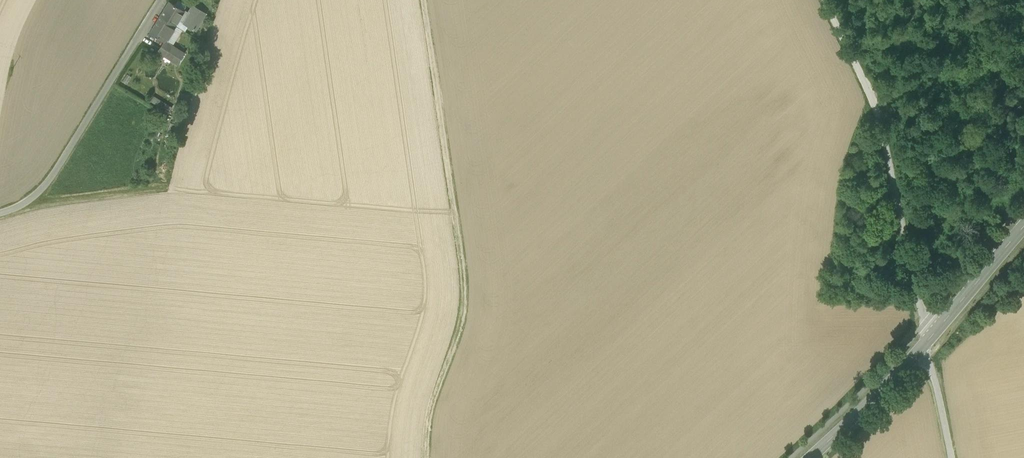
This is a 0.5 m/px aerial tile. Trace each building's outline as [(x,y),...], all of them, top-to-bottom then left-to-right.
[(175,5),(184,11),(186,7),(185,4),(179,0),(178,0),(175,5)] [(188,14),(184,11),(175,5),(169,1),(160,16),(176,26),(179,21),(188,26),(194,30),(204,15),(192,8),(188,14)] [(166,41),(176,26),(160,16),(149,32),(164,41),(165,40),(166,41)] [(176,26),(182,30),(184,31),(188,26),(179,21),(176,26)] [(182,30),(176,26),(166,41),(172,45),(182,30)] [(157,52),(177,64),(184,53),(172,45),(166,41),(165,40),(164,41),(157,52)] [(126,85),(132,77),(127,74),(122,82),(126,85)] [(181,93),(178,105),(186,107),(189,95),(181,93)] [(149,102),(156,107),(168,114),(172,107),(153,96),(149,102)] [(187,107),(178,105),(174,123),(182,125),(187,107)] [(165,118),(168,114),(156,107),(153,111),(165,118)]
